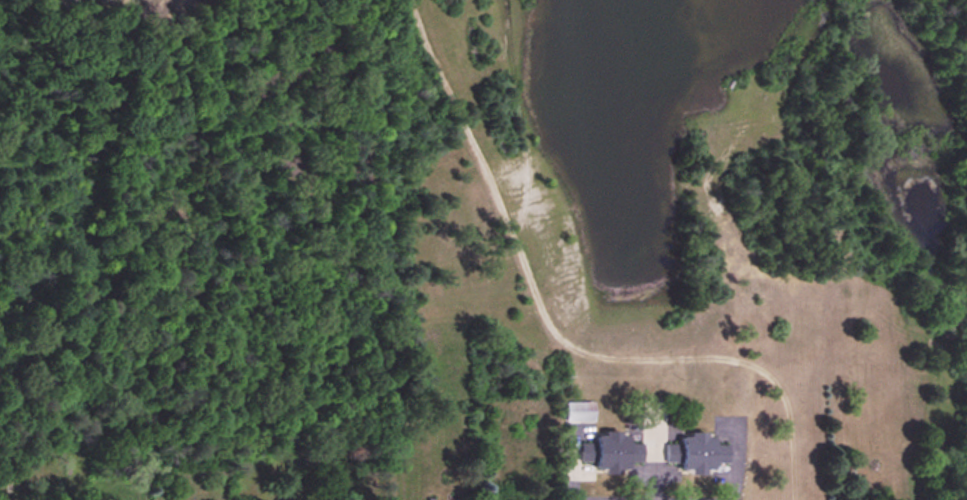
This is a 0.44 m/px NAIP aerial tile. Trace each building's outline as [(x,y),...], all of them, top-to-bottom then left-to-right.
[(595,404),(566,404),(566,424),(595,424),(595,404)] [(631,470),(631,463),(645,463),(645,443),(624,443),(624,434),(597,434),(597,444),(581,444),(581,465),(597,465),(597,470),(631,470)] [(683,434),(682,473),(716,474),(717,464),(730,465),(731,444),(709,443),(710,435),(683,434)] [(678,446),(667,446),(667,463),(678,463),(678,446)]
